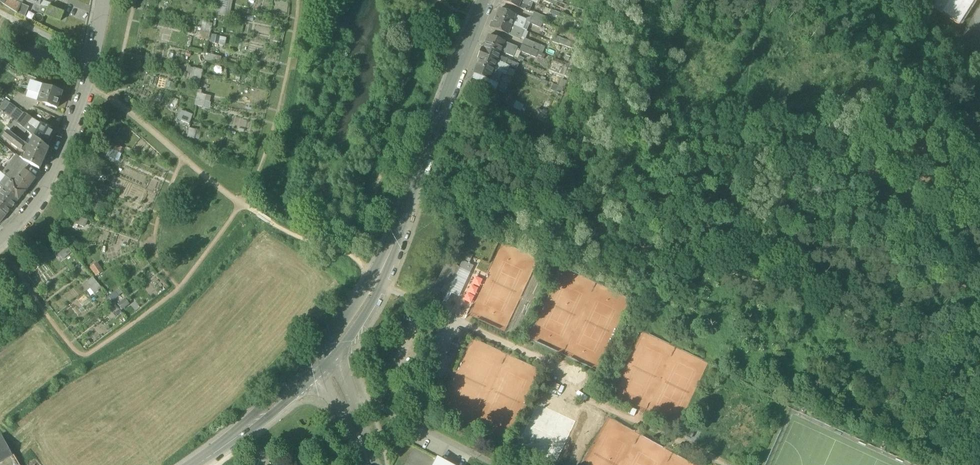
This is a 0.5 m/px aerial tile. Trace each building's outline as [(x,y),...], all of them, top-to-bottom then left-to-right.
[(17,14),(20,9),(21,4),(23,0),(18,0),(17,3),(9,0),(0,0),(0,2),(17,14)] [(41,0),(40,5),(41,6),(48,9),(49,7),(50,4),(41,0)] [(230,16),(234,0),(221,0),(218,13),(230,16)] [(502,2),(518,9),(519,8),(527,12),(529,12),(533,3),(526,0),(503,0),(502,2)] [(556,1),(552,0),(551,0),(547,9),(551,10),(552,11),(556,1)] [(959,23),(975,0),(931,0),(935,3),(933,7),(932,6),(931,7),(939,12),(940,10),(942,12),(959,23)] [(21,4),(20,9),(26,12),(23,18),(24,18),(29,8),(21,4)] [(39,13),(60,22),(64,13),(49,7),(48,9),(41,6),(39,12),(39,13)] [(26,12),(20,9),(17,14),(23,18),(26,12)] [(499,9),(496,17),(504,20),(502,24),(511,27),(511,26),(523,31),(526,32),(530,24),(529,23),(526,22),(526,20),(515,16),(499,9)] [(533,12),(531,18),(529,23),(530,24),(540,28),(540,27),(542,22),(545,17),(533,12)] [(509,30),(511,27),(502,24),(504,20),(496,17),(493,23),(492,23),(489,28),(507,36),(508,35),(520,40),(522,35),(509,30)] [(509,30),(522,35),(523,31),(511,26),(511,27),(509,30)] [(540,27),(540,28),(537,36),(545,39),(548,30),(540,27)] [(489,36),(486,44),(493,46),(491,51),(499,54),(500,52),(513,57),(517,47),(489,36)] [(561,38),(558,44),(571,49),(573,43),(561,38)] [(524,39),(521,45),(537,52),(540,45),(524,39)] [(481,49),(479,54),(497,61),(498,57),(499,54),(491,51),(493,46),(486,44),(483,50),(481,49)] [(535,57),(537,52),(521,45),(519,51),(535,57)] [(545,55),(542,53),(537,52),(535,57),(543,61),(545,55)] [(479,60),(476,66),(484,69),(486,65),(494,69),(495,66),(503,69),(505,65),(497,61),(479,54),(477,59),(479,60)] [(497,61),(505,65),(507,60),(498,57),(497,61)] [(569,78),(573,66),(568,64),(564,76),(569,78)] [(474,74),(478,76),(498,84),(502,74),(493,71),(494,69),(486,65),(484,69),(476,66),(473,74),(474,74)] [(507,73),(507,71),(503,69),(495,66),(494,69),(493,71),(502,74),(506,75),(506,73),(507,73)] [(196,76),(203,77),(204,70),(197,68),(196,76)] [(495,90),(498,84),(478,76),(476,80),(478,81),(490,86),(491,88),(495,90)] [(560,79),(558,86),(565,89),(567,82),(560,79)] [(28,91),(41,95),(43,87),(31,83),(28,91)] [(51,90),(43,87),(41,95),(39,101),(38,103),(46,105),(57,109),(60,99),(62,94),(51,90)] [(41,95),(28,91),(26,97),(39,101),(41,95)] [(500,101),(516,110),(516,109),(519,104),(515,102),(505,94),(504,95),(500,101)] [(2,112),(9,103),(5,100),(0,107),(0,110),(2,112)] [(13,120),(16,123),(24,114),(9,103),(2,112),(8,116),(13,120)] [(538,121),(542,124),(548,112),(543,109),(542,111),(537,109),(536,112),(533,119),(538,121)] [(184,110),(181,121),(191,125),(194,114),(184,110)] [(24,114),(16,123),(18,125),(31,135),(34,137),(37,132),(27,124),(31,119),(32,118),(24,114)] [(27,124),(37,132),(41,125),(31,119),(27,124)] [(12,132),(18,125),(16,123),(13,120),(7,128),(12,132)] [(41,124),(41,125),(37,132),(34,137),(34,138),(48,145),(56,132),(41,124)] [(3,138),(21,152),(25,145),(8,132),(3,138)] [(25,145),(30,148),(34,138),(34,137),(31,135),(25,145)] [(29,165),(40,170),(49,150),(34,138),(30,148),(25,145),(21,152),(23,154),(26,156),(23,162),(29,165)] [(117,159),(120,152),(109,149),(107,156),(117,159)] [(14,163),(16,165),(20,159),(20,158),(16,156),(11,162),(13,164),(14,163)] [(24,171),(29,165),(23,162),(20,159),(16,165),(24,171)] [(2,174),(4,176),(13,164),(11,162),(2,174)] [(11,181),(14,184),(24,171),(16,165),(14,163),(13,164),(4,176),(5,178),(6,177),(11,181)] [(24,171),(14,184),(25,192),(35,179),(24,171)] [(0,185),(0,186),(4,189),(11,181),(6,177),(5,178),(0,185)] [(19,201),(25,192),(14,184),(11,181),(4,189),(18,201),(19,201)] [(18,201),(4,189),(1,193),(0,195),(0,198),(12,208),(18,201)] [(12,208),(0,198),(0,211),(6,216),(12,208)] [(462,261),(468,264),(472,256),(465,252),(461,261),(462,261)] [(459,268),(470,273),(473,266),(468,264),(462,261),(459,268)] [(100,262),(92,267),(97,277),(105,272),(100,262)] [(429,298),(442,304),(443,302),(459,268),(446,262),(429,298)] [(470,273),(459,268),(443,302),(447,303),(451,294),(458,297),(470,273)] [(97,278),(84,284),(90,296),(102,289),(97,278)] [(115,301),(122,296),(117,291),(110,296),(115,301)] [(0,436),(0,463),(12,456),(1,436),(0,436)]
